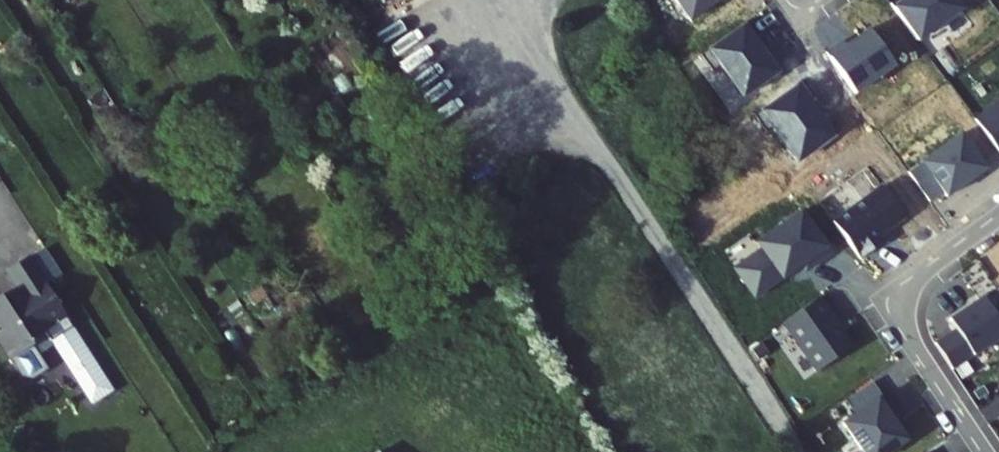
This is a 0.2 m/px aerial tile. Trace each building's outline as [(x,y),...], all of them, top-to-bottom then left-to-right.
[(714,0),(667,0),(687,28),(718,5),(714,0)] [(958,13),(948,0),(910,0),(904,5),(901,1),(888,11),(916,46),(958,13)] [(743,29),(697,62),(709,79),(716,74),(739,105),(776,78),(760,56),(758,57),(751,48),(755,45),(743,29)] [(854,100),(891,70),(865,36),(843,53),(839,48),(823,61),(854,100)] [(794,168),(830,143),(805,109),(811,105),(799,88),(751,122),(763,139),(770,134),(794,168)] [(975,124),(998,157),(998,107),(975,124)] [(913,169),(937,203),(991,165),(967,131),(913,169)] [(774,235),(778,241),(740,268),(760,296),(806,265),(811,271),(835,254),(806,212),(774,235)] [(55,285),(39,260),(22,271),(39,296),(55,285)] [(21,270),(0,284),(0,285),(15,307),(0,317),(0,364),(17,390),(29,392),(44,382),(25,352),(38,343),(45,353),(67,339),(39,296),(22,271),(21,270)] [(838,314),(826,296),(788,322),(822,371),(857,347),(836,316),(838,314)] [(934,345),(935,346),(951,370),(998,339),(998,326),(982,299),(948,321),(955,331),(934,345)] [(45,353),(86,416),(108,402),(67,339),(45,353)] [(857,451),(881,451),(900,439),(881,412),(886,409),(875,394),(836,422),(857,451)]
